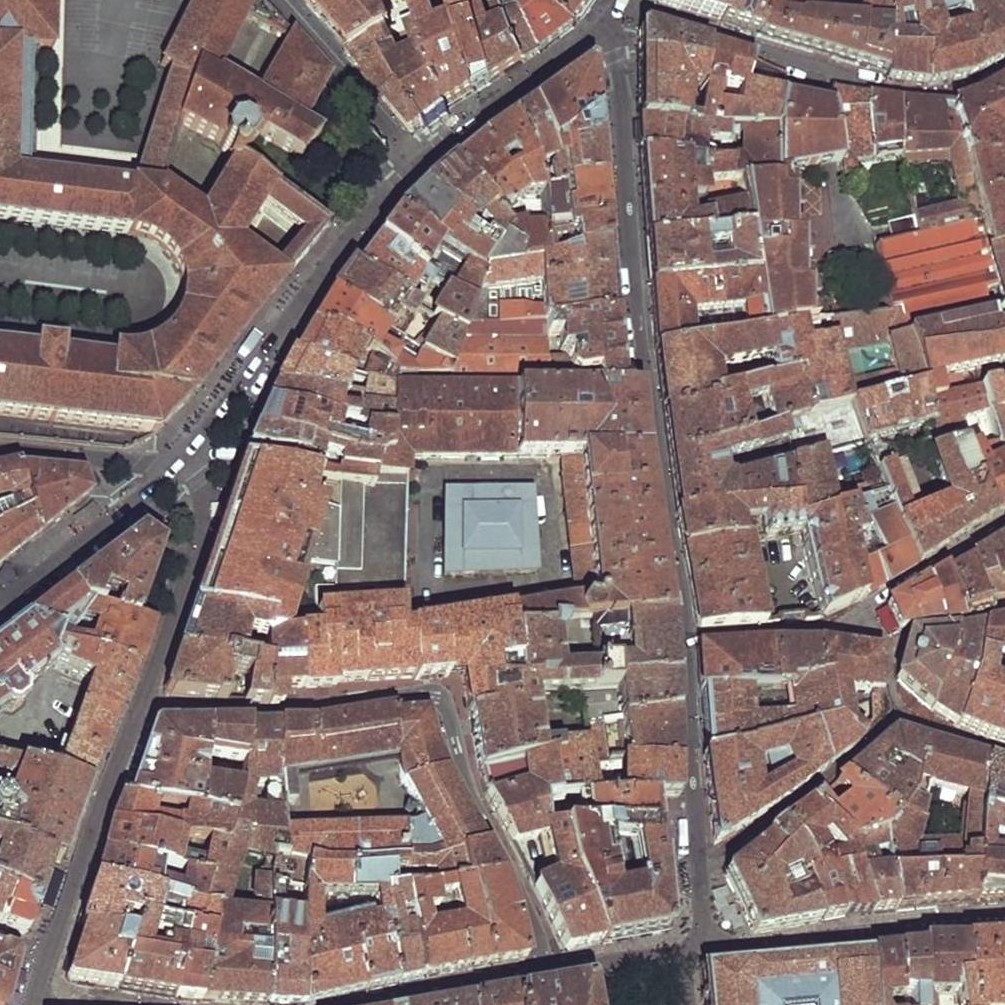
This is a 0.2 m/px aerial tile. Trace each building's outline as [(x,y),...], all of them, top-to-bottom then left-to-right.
[(154,431),(193,392),(301,261),(327,229),(238,162),(258,135),(299,158),(319,133),(303,121),(329,77),(289,33),(252,94),(218,73),(255,0),(191,0),(160,62),(168,68),(132,185),(14,170),(0,167),(0,219),(126,234),(126,236),(143,241),(159,249),(172,261),(179,274),(181,294),(178,308),(170,327),(159,338),(143,346),(129,349),(114,350),(112,358),(60,352),(60,344),(35,341),(33,349),(0,346),(0,415),(154,431)] [(14,170),(17,45),(52,45),(54,0),(0,0),(0,167),(14,170)] [(324,20),(351,51),(387,34),(389,37),(416,28),(407,0),(307,0),(324,20)] [(416,28),(445,112),(460,102),(474,93),(455,28),(438,34),(428,0),(407,0),(416,28)] [(469,0),(448,0),(455,28),(476,23),(472,7),(469,0)] [(472,7),(482,4),(491,1),(501,25),(491,30),(480,34),(492,81),(508,72),(523,63),(499,0),(469,0),(472,7)] [(523,63),(531,58),(540,53),(521,13),(516,0),(499,0),(523,63)] [(521,13),(538,0),(516,0),(521,13)] [(540,0),(538,0),(521,13),(540,53),(557,41),(575,28),(540,0)] [(575,28),(588,10),(594,0),(540,0),(575,28)] [(727,0),(652,0),(654,5),(719,24),(727,0)] [(719,24),(739,30),(757,35),(770,0),(727,0),(719,24)] [(857,63),(862,65),(878,69),(886,72),(888,17),(889,0),(861,0),(860,15),(847,13),(844,16),(839,19),(839,22),(819,20),(821,0),(770,0),(757,35),(816,52),(832,56),(857,63)] [(998,0),(965,0),(960,1),(961,7),(967,27),(942,34),(932,0),(889,0),(888,17),(886,72),(886,80),(906,83),(928,85),(963,79),(983,69),(993,63),(1004,58),(1004,13),(998,0)] [(936,15),(948,11),(961,7),(960,1),(965,0),(932,0),(936,15)] [(472,7),(476,23),(480,34),(491,30),(482,4),(472,7)] [(476,23),(455,28),(474,93),(483,87),(492,81),(480,34),(476,23)] [(445,112),(416,28),(389,37),(387,34),(351,51),(347,53),(354,63),(362,74),(383,58),(400,94),(425,127),(435,119),(445,112)] [(639,47),(640,57),(702,68),(707,47),(674,38),(642,29),(638,31),(639,47)] [(741,128),(775,129),(781,98),(741,88),(752,61),(730,54),(707,47),(702,68),(700,87),(696,120),(695,126),(731,127),(741,128)] [(702,68),(640,57),(640,91),(640,120),(695,126),(696,120),(683,118),(687,86),(700,87),(702,68)] [(383,58),(362,74),(376,91),(388,105),(400,94),(383,58)] [(768,67),(752,61),(741,88),(781,98),(785,74),(768,67)] [(566,136),(596,118),(594,100),(591,66),(588,65),(552,90),(566,136)] [(987,93),(981,97),(951,106),(980,223),(987,253),(1004,248),(1004,161),(997,134),(1004,132),(1004,81),(987,93)] [(711,107),(717,108),(720,87),(714,87),(711,107)] [(548,150),(566,136),(552,90),(540,98),(529,106),(543,134),(548,150)] [(847,94),(828,90),(833,105),(844,163),(874,159),(865,97),(847,94)] [(400,94),(388,105),(414,135),(420,131),(425,127),(400,94)] [(882,99),(865,97),(874,159),(902,156),(899,102),(882,99)] [(804,102),(781,98),(775,129),(776,178),(818,169),(831,166),(844,163),(833,105),(819,104),(804,102)] [(899,102),(902,156),(915,217),(919,235),(980,223),(951,106),(925,104),(899,102)] [(521,112),(513,118),(531,176),(545,172),(546,176),(543,178),(544,184),(548,198),(539,199),(545,254),(550,253),(548,238),(566,236),(560,186),(548,150),(543,134),(529,106),(521,112)] [(531,176),(513,118),(497,129),(474,147),(452,163),(496,216),(520,200),(522,214),(519,214),(519,222),(507,227),(508,229),(503,237),(520,246),(522,260),(545,254),(539,199),(531,176)] [(560,186),(603,181),(598,137),(596,118),(566,136),(548,150),(560,186)] [(695,126),(640,120),(640,137),(640,152),(701,159),(704,140),(732,141),(732,135),(731,127),(695,126)] [(775,129),(741,128),(741,135),(742,159),(732,159),(732,160),(734,177),(741,178),(767,177),(776,178),(775,129)] [(741,178),(734,177),(732,160),(701,159),(640,152),(642,165),(644,192),(647,214),(649,239),(748,226),(741,178)] [(437,175),(423,187),(455,215),(498,246),(503,237),(508,229),(507,227),(496,216),(452,163),(437,175)] [(770,198),(767,177),(741,178),(748,226),(755,274),(760,308),(763,332),(819,321),(813,284),(805,285),(798,237),(790,237),(783,199),(770,198)] [(603,181),(560,186),(566,236),(569,250),(609,243),(605,210),(603,181)] [(409,201),(396,214),(429,243),(440,230),(490,257),(482,270),(487,268),(522,260),(520,246),(503,237),(498,246),(455,215),(423,187),(409,201)] [(387,226),(378,238),(421,274),(435,281),(451,288),(477,300),(487,268),(482,270),(490,257),(440,230),(429,243),(396,214),(387,226)] [(915,217),(889,221),(893,242),(919,235),(915,217)] [(1003,317),(1004,324),(1004,248),(987,253),(980,223),(919,235),(893,242),(875,246),(889,314),(897,312),(917,356),(975,347),(998,340),(991,315),(987,314),(983,292),(996,289),(1003,317)] [(748,226),(649,239),(651,261),(653,284),(706,279),(704,265),(702,248),(725,245),(727,263),(729,276),(755,274),(748,226)] [(367,253),(356,267),(384,286),(408,299),(417,283),(431,288),(435,281),(421,274),(378,238),(367,253)] [(522,260),(487,268),(477,300),(470,320),(550,319),(617,318),(613,279),(609,243),(569,250),(550,253),(545,254),(522,260)] [(706,279),(729,276),(727,263),(704,265),(706,279)] [(356,267),(352,264),(342,279),(331,294),(452,367),(465,333),(443,319),(431,339),(412,326),(421,308),(408,299),(384,286),(356,267)] [(655,347),(657,348),(684,345),(683,315),(742,309),(760,308),(755,274),(729,276),(706,279),(653,284),(652,284),(654,314),(655,347)] [(477,300),(451,288),(436,316),(443,319),(465,333),(470,320),(477,300)] [(320,311),(309,328),(337,332),(373,354),(392,373),(449,373),(452,367),(331,294),(320,311)] [(742,309),(746,335),(684,345),(657,348),(661,379),(665,413),(715,404),(712,393),(714,392),(711,370),(766,357),(772,377),(797,371),(811,413),(848,404),(921,383),(917,356),(897,312),(889,314),(819,321),(763,332),(760,308),(742,309)] [(742,309),(683,315),(684,345),(746,335),(742,309)] [(617,318),(550,319),(552,335),(564,335),(566,346),(573,357),(577,363),(554,364),(557,388),(625,389),(621,355),(617,318)] [(576,602),(512,613),(517,631),(552,629),(552,623),(565,622),(592,620),(668,615),(651,493),(641,434),(637,389),(625,389),(557,388),(554,364),(554,358),(552,335),(550,319),(470,320),(465,333),(452,367),(449,373),(392,373),(391,383),(391,386),(390,407),(388,430),(388,453),(388,472),(406,477),(408,459),(560,459),(565,499),(576,602)] [(337,332),(309,328),(302,342),(294,355),(345,376),(365,380),(391,386),(391,383),(392,373),(373,354),(337,332)] [(998,340),(975,347),(917,356),(921,383),(926,401),(940,398),(936,378),(999,363),(999,359),(1004,358),(1004,339),(998,340)] [(345,376),(294,355),(285,370),(277,386),(337,398),(361,402),(390,407),(391,386),(365,380),(363,393),(343,389),(345,376)] [(675,483),(678,514),(793,504),(787,465),(759,474),(758,469),(749,472),(750,477),(729,482),(721,479),(718,460),(786,437),(814,428),(820,453),(850,446),(864,443),(848,404),(811,413),(797,371),(772,377),(714,392),(712,393),(715,404),(665,413),(675,483)] [(989,378),(990,387),(995,390),(1004,387),(1004,374),(989,378)] [(921,383),(848,404),(864,443),(885,494),(915,568),(992,518),(972,470),(960,434),(937,441),(926,401),(921,383)] [(337,398),(277,386),(272,394),(267,403),(335,423),(364,427),(388,430),(390,407),(361,402),(360,412),(337,408),(337,398)] [(980,388),(987,411),(1002,460),(1004,471),(1004,434),(998,413),(1004,411),(1004,387),(995,390),(990,387),(980,388)] [(957,418),(987,411),(980,388),(940,398),(926,401),(937,441),(960,434),(957,418)] [(335,423),(267,403),(261,416),(255,429),(315,443),(373,458),(374,457),(379,457),(380,452),(388,453),(388,430),(364,427),(362,444),(334,437),(335,423)] [(315,443),(255,429),(251,438),(247,447),(335,464),(371,471),(373,458),(315,443)] [(335,464),(247,447),(243,455),(238,464),(240,465),(312,477),(369,486),(371,471),(335,464)] [(369,486),(312,477),(307,503),(321,507),(281,636),(299,636),(300,648),(300,671),(301,689),(336,686),(336,681),(348,680),(407,677),(407,682),(415,682),(411,629),(403,629),(406,477),(388,472),(388,453),(380,452),(379,457),(374,457),(373,458),(371,471),(369,486)] [(690,588),(698,630),(765,624),(747,542),(798,536),(818,619),(881,588),(872,562),(856,567),(851,547),(864,543),(858,527),(851,507),(831,509),(820,453),(787,465),(793,504),(678,514),(676,514),(679,529),(684,550),(690,588)] [(992,518),(1004,512),(1004,511),(1004,471),(1002,460),(972,470),(992,518)] [(312,477),(240,465),(216,537),(193,607),(212,611),(247,618),(272,623),(271,629),(274,636),(281,636),(321,507),(307,503),(312,477)] [(0,516),(27,505),(17,470),(0,473),(0,515),(0,516)] [(91,496),(81,477),(17,470),(27,505),(37,537),(65,516),(91,496)] [(445,493),(444,576),(536,573),(532,492),(445,493)] [(872,562),(881,588),(898,578),(915,568),(885,494),(865,500),(851,507),(858,527),(866,524),(881,557),(872,562)] [(15,554),(37,537),(27,505),(0,516),(0,566),(15,554)] [(105,561),(70,588),(81,606),(89,608),(106,614),(134,620),(159,550),(139,535),(105,561)] [(990,549),(1000,579),(1004,577),(1004,541),(998,545),(990,549)] [(970,560),(987,618),(1004,614),(1004,595),(1000,579),(990,549),(970,560)] [(958,566),(946,573),(961,621),(987,618),(970,560),(958,566)] [(933,576),(924,582),(935,625),(961,621),(946,573),(944,569),(933,576)] [(905,594),(887,605),(898,630),(935,625),(924,582),(905,594)] [(47,605),(27,620),(60,636),(57,644),(64,646),(89,608),(81,606),(70,588),(47,605)] [(185,629),(177,652),(271,667),(272,649),(300,648),(299,636),(281,636),(274,636),(271,629),(272,623),(247,618),(244,631),(209,625),(212,611),(193,607),(185,629)] [(465,696),(469,713),(479,712),(480,681),(519,679),(517,631),(512,613),(438,625),(440,670),(461,670),(461,678),(465,696)] [(78,650),(137,669),(144,648),(151,627),(134,620),(106,614),(98,637),(84,633),(78,650)] [(668,615),(592,620),(591,627),(567,628),(568,665),(593,665),(594,668),(597,669),(598,673),(600,674),(600,692),(581,694),(586,724),(677,711),(677,696),(673,664),(668,615)] [(4,711),(14,714),(23,706),(24,693),(23,689),(56,666),(52,661),(57,644),(60,636),(27,620),(0,640),(0,713),(4,711)] [(565,622),(567,628),(591,627),(592,620),(565,622)] [(1004,747),(1004,690),(988,683),(991,661),(1004,663),(1004,623),(982,627),(975,680),(956,726),(983,740),(986,741),(1004,747)] [(426,627),(411,629),(415,682),(429,680),(444,679),(461,678),(461,670),(440,670),(438,625),(426,627)] [(943,718),(956,726),(975,680),(982,627),(953,633),(930,710),(943,718)] [(479,712),(469,713),(474,743),(480,772),(549,758),(554,799),(598,794),(593,762),(589,744),(539,745),(533,697),(581,694),(600,692),(600,674),(598,673),(558,673),(553,634),(552,629),(517,631),(519,679),(480,681),(479,712)] [(914,695),(930,710),(953,633),(908,636),(896,679),(914,695)] [(53,772),(87,786),(120,708),(137,669),(78,650),(64,646),(57,644),(52,661),(56,666),(90,681),(86,694),(60,763),(54,762),(50,771),(53,772)] [(752,646),(699,649),(699,672),(699,691),(700,692),(773,692),(769,645),(752,646)] [(705,722),(708,752),(811,728),(835,722),(827,681),(816,681),(815,646),(792,646),(769,645),(773,692),(700,692),(705,722)] [(811,728),(825,768),(852,749),(861,738),(850,726),(845,693),(878,696),(876,655),(815,646),(816,681),(827,681),(835,722),(811,728)] [(271,667),(177,652),(170,672),(163,691),(165,696),(226,702),(232,675),(246,677),(243,703),(269,704),(270,674),(271,667)] [(300,671),(270,674),(269,704),(302,701),(301,695),(301,689),(300,671)] [(302,723),(278,724),(282,804),(295,804),(292,767),(399,750),(400,776),(403,783),(405,783),(425,821),(405,826),(285,830),(289,859),(308,863),(316,866),(435,863),(460,855),(486,847),(477,831),(445,771),(438,748),(426,713),(397,714),(396,709),(316,723),(302,723)] [(629,760),(677,763),(677,737),(677,711),(586,724),(587,732),(602,732),(606,761),(629,760)] [(201,1002),(212,1002),(226,912),(221,910),(237,849),(289,859),(285,830),(282,804),(278,724),(263,724),(246,725),(243,762),(242,785),(263,786),(264,813),(236,812),(233,819),(223,846),(205,844),(200,874),(207,878),(202,906),(215,910),(212,932),(201,1002)] [(138,764),(126,798),(233,819),(236,812),(242,785),(202,781),(204,758),(243,762),(246,725),(188,727),(152,728),(149,731),(138,764)] [(708,752),(702,754),(709,799),(715,844),(787,798),(789,797),(825,768),(811,728),(708,752)] [(871,752),(860,761),(911,804),(913,787),(965,797),(979,800),(985,760),(938,748),(892,735),(871,752)] [(535,891),(560,953),(584,948),(601,945),(560,829),(545,830),(544,802),(554,799),(549,758),(480,772),(488,802),(511,847),(545,837),(556,881),(535,891)] [(59,863),(73,824),(87,786),(53,772),(50,771),(0,759),(0,777),(7,779),(19,776),(10,798),(0,801),(0,841),(54,862),(59,863)] [(598,794),(655,795),(678,795),(678,779),(677,763),(629,760),(606,761),(593,762),(598,794)] [(985,760),(979,800),(977,814),(1004,821),(1004,767),(993,763),(985,760)] [(977,814),(979,800),(965,797),(964,806),(960,806),(955,850),(912,847),(917,805),(911,804),(860,761),(843,778),(895,819),(882,835),(894,912),(917,910),(950,907),(970,905),(977,814)] [(847,849),(882,835),(895,819),(843,778),(824,793),(806,807),(847,849)] [(607,826),(654,829),(659,828),(658,817),(655,795),(598,794),(554,799),(544,802),(545,830),(560,829),(583,828),(582,803),(604,804),(607,826)] [(126,798),(119,798),(115,811),(106,840),(102,853),(162,867),(187,872),(200,874),(205,844),(223,846),(233,819),(126,798)] [(793,817),(781,826),(807,866),(815,862),(844,917),(857,916),(871,914),(847,849),(806,807),(793,817)] [(970,905),(988,904),(1004,903),(1004,821),(977,814),(970,905)] [(767,840),(725,874),(739,902),(740,903),(753,934),(820,924),(804,880),(811,875),(807,866),(781,826),(780,825),(769,834),(766,837),(767,840)] [(560,829),(601,945),(633,939),(640,938),(663,933),(668,929),(662,861),(657,858),(654,829),(607,826),(583,828),(560,829)] [(847,849),(871,914),(882,913),(894,912),(882,835),(847,849)] [(37,906),(45,885),(54,862),(0,841),(0,889),(37,906)] [(490,856),(486,847),(460,855),(469,884),(502,877),(499,872),(490,856)] [(98,868),(95,879),(202,906),(207,878),(200,874),(187,872),(181,890),(158,885),(162,867),(102,853),(98,868)] [(469,884),(460,855),(435,863),(316,866),(308,863),(304,891),(303,897),(301,918),(299,953),(305,1004),(337,997),(383,986),(398,982),(384,897),(404,894),(469,884)] [(804,880),(820,924),(832,921),(844,917),(815,862),(807,866),(811,875),(804,880)] [(212,1002),(226,1003),(252,1004),(260,1004),(269,1004),(273,886),(273,874),(261,871),(255,877),(253,905),(255,910),(254,915),(226,912),(212,1002)] [(516,919),(502,877),(469,884),(404,894),(420,978),(473,969),(524,961),(516,919)] [(87,904),(79,927),(82,929),(131,938),(136,920),(151,922),(157,905),(184,912),(179,927),(183,928),(212,932),(215,910),(202,906),(95,879),(87,904)] [(269,1004),(281,1004),(286,1004),(305,1004),(299,953),(301,918),(295,918),(296,898),(303,897),(304,891),(273,886),(269,1004)] [(23,935),(27,932),(32,920),(37,906),(0,889),(0,927),(23,935)] [(384,897),(398,982),(409,980),(420,978),(404,894),(384,897)] [(179,927),(151,922),(136,920),(131,938),(118,989),(145,993),(173,997),(183,928),(179,927)] [(183,928),(173,997),(186,1000),(201,1002),(212,932),(183,928)] [(65,977),(68,983),(93,986),(118,989),(131,938),(82,929),(73,954),(65,977)] [(963,946),(965,996),(954,997),(956,1004),(1004,1004),(1004,942),(1001,943),(999,943),(963,946)] [(940,946),(918,945),(918,949),(921,998),(931,998),(954,997),(965,996),(963,946),(940,946)] [(897,952),(898,1004),(921,1004),(921,998),(918,949),(907,951),(897,952)] [(897,952),(883,953),(868,954),(871,1004),(898,1004),(897,952)] [(8,987),(15,963),(12,957),(0,953),(0,1004),(3,1004),(8,987)] [(855,955),(858,1004),(871,1004),(868,954),(862,954),(855,955)] [(855,955),(700,967),(702,986),(703,996),(704,1004),(858,1004),(855,955)] [(520,993),(520,1004),(593,1004),(589,983),(554,988),(520,993)] [(475,1001),(475,1004),(520,1004),(520,993),(497,997),(475,1001)]
